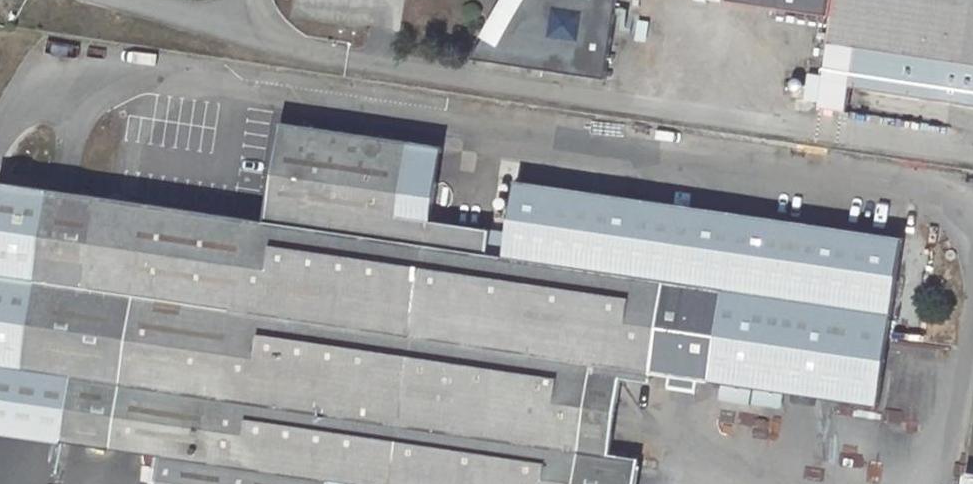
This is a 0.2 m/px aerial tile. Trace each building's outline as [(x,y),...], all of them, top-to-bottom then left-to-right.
[(520,3),(505,27),(492,26),(473,58),(606,78),(618,0),(517,0),(520,3)] [(492,26),(505,27),(520,3),(517,0),(506,0),(492,26)] [(828,14),(824,43),(826,43),(818,107),(844,111),(848,86),(972,104),(972,0),(729,0),(828,14)] [(489,255),(492,231),(432,222),(443,147),(281,123),(267,221),(50,189),(21,370),(71,378),(62,442),(161,457),(157,483),(331,483),(332,481),(350,483),(636,483),(639,458),(611,455),(581,450),(593,373),(622,377),(651,382),(653,372),(672,375),(670,388),(698,392),(700,380),(712,382),(726,290),(666,281),(489,255)] [(593,373),(581,450),(611,455),(622,377),(593,373)] [(879,450),(908,451),(908,441),(879,440),(879,450)]
